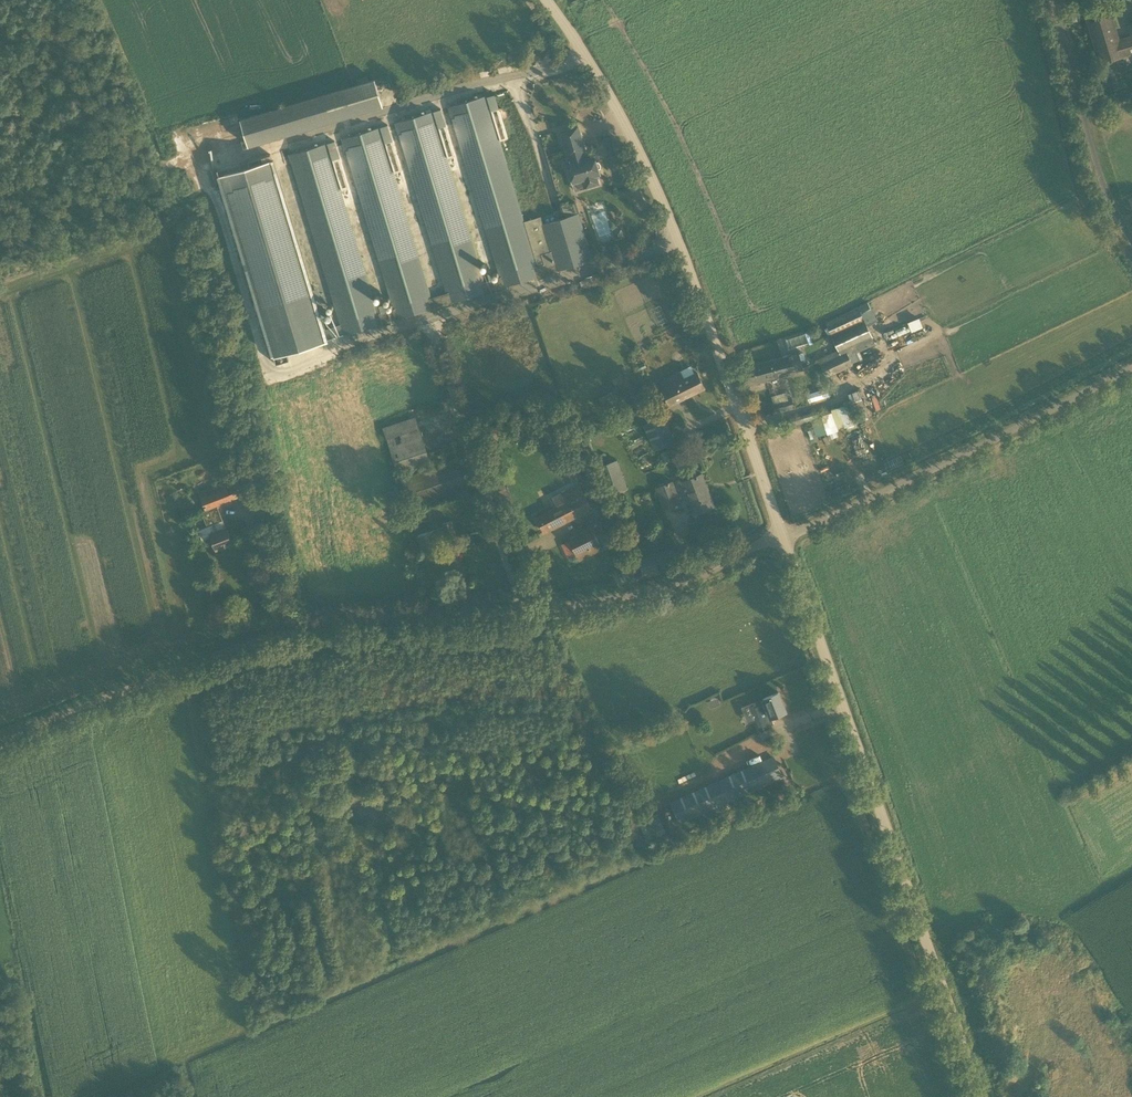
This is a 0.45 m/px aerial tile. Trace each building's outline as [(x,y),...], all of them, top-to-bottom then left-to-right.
[(1111,16),(1089,23),(1095,44),(1097,44),(1102,62),(1131,53),(1131,22),(1128,24),(1131,36),(1118,40),(1111,16)] [(536,61),(544,59),(540,46),(532,48),(536,61)] [(249,146),(383,106),(375,80),(241,120),(249,146)] [(493,94),(486,96),(485,96),(449,107),(442,109),(448,127),(455,125),(500,276),(484,281),(446,157),(453,154),(440,110),(433,112),(432,111),(396,122),(447,292),(431,297),(393,172),(401,170),(387,126),(380,128),(380,127),(343,138),(394,308),(387,310),(385,303),(379,305),(379,306),(375,307),(339,188),(347,186),(334,142),(326,144),(326,143),(291,154),(343,326),(324,332),(272,160),(219,176),(274,356),(377,324),(378,328),(401,321),(400,317),(430,308),(431,312),(454,304),(453,301),(483,292),(484,295),(508,288),(507,285),(537,276),(538,279),(561,272),(560,269),(593,260),(576,203),(561,207),(564,217),(543,224),(541,217),(524,222),(523,218),(499,141),(507,139),(493,94)] [(541,131),(550,128),(548,121),(538,125),(541,131)] [(588,158),(578,126),(560,131),(568,155),(565,156),(573,184),(583,181),(585,188),(599,184),(597,175),(600,174),(599,168),(601,168),(599,161),(597,161),(595,156),(588,158)] [(866,348),(866,347),(875,343),(873,337),(871,334),(874,332),(870,323),(868,325),(864,316),(873,311),(868,303),(827,323),(829,328),(826,330),(828,334),(831,333),(838,349),(819,359),(828,377),(853,364),(849,356),(866,348)] [(803,369),(799,354),(791,356),(744,368),(748,384),(795,372),(795,371),(803,369)] [(670,404),(705,388),(697,372),(683,379),(680,373),(671,377),(659,383),(644,390),(647,396),(650,395),(655,404),(667,398),(670,404)] [(786,391),(771,395),(773,402),(788,398),(786,391)] [(776,412),(794,408),(792,401),(791,398),(784,400),(773,403),(776,412)] [(859,422),(851,399),(843,401),(844,405),(831,409),(838,428),(844,426),(845,427),(846,427),(847,430),(857,427),(856,423),(859,422)] [(390,450),(423,441),(416,417),(383,427),(390,450)] [(655,450),(661,447),(671,442),(660,418),(650,422),(643,426),(655,450)] [(465,476),(464,472),(460,458),(468,455),(463,438),(447,443),(448,446),(427,453),(423,441),(390,450),(398,473),(430,463),(431,468),(401,478),(410,508),(470,489),(465,476)] [(628,488),(618,460),(597,467),(607,495),(628,488)] [(568,469),(575,480),(583,476),(576,464),(568,469)] [(694,513),(714,506),(702,474),(682,481),(694,513)] [(664,508),(680,502),(672,482),(656,489),(664,508)] [(545,532),(591,509),(579,486),(561,495),(565,503),(537,517),(545,532)] [(228,490),(227,487),(200,498),(205,511),(202,512),(207,526),(198,530),(202,540),(211,537),(217,549),(232,543),(217,506),(232,500),(228,490)] [(579,560),(603,549),(597,536),(605,532),(600,520),(583,528),(584,531),(569,539),(577,555),(579,560)] [(644,550),(651,545),(646,539),(639,544),(644,550)] [(659,567),(656,556),(650,558),(649,557),(643,559),(646,571),(659,567)] [(624,574),(632,572),(630,566),(622,568),(624,574)] [(760,729),(774,723),(772,717),(786,711),(779,692),(763,698),(763,699),(750,704),(754,714),(760,729)] [(707,699),(709,706),(720,704),(719,697),(707,699)] [(680,822),(782,777),(776,764),(773,757),(763,761),(671,802),(675,811),(680,822)] [(655,835),(665,831),(657,812),(647,816),(655,835)]
